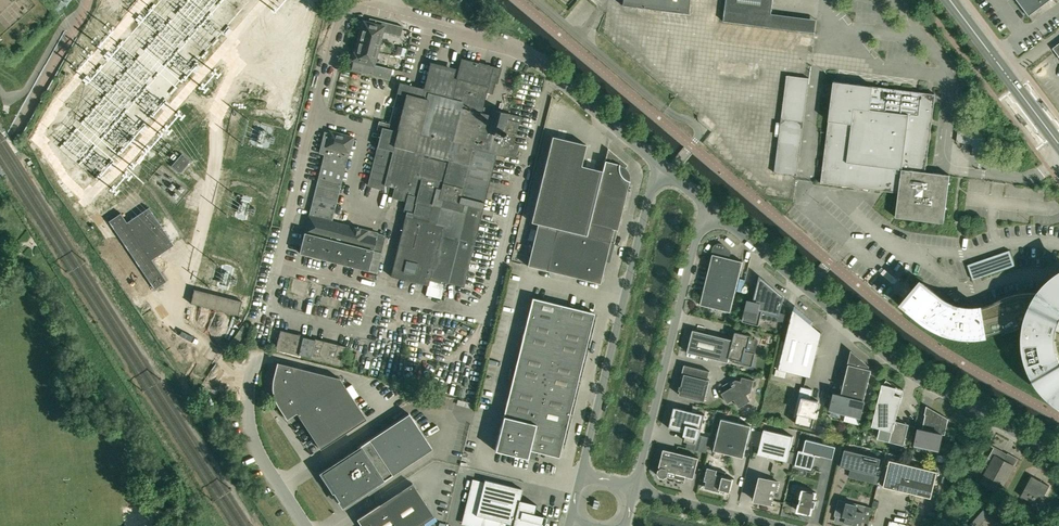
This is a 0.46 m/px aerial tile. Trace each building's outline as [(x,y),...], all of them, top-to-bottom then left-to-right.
[(622,5),(688,13),(689,0),(622,0),(622,5)] [(723,21),(815,33),(817,19),(771,13),(773,0),(726,0),(723,21)] [(1029,16),(1050,0),(1017,0),(1029,16)] [(353,59),(350,71),(361,73),(389,80),(392,69),(373,64),(382,31),(400,36),(403,26),(369,18),(368,22),(363,21),(361,27),(360,27),(358,34),(360,34),(358,40),(357,40),(355,46),(357,47),(355,53),(354,52),(352,59),(353,59)] [(397,46),(395,56),(404,59),(407,48),(397,46)] [(428,93),(406,87),(399,86),(398,93),(390,124),(377,121),(375,129),(381,130),(368,185),(383,189),(383,192),(392,194),(392,197),(406,201),(403,211),(406,212),(391,276),(428,285),(430,276),(464,284),(496,153),(505,156),(505,155),(510,157),(515,158),(518,144),(513,142),(518,123),(520,123),(522,117),(509,114),(509,113),(482,106),(486,92),(492,93),(495,82),(497,83),(501,68),(461,58),(458,72),(435,66),(431,78),(428,78),(427,85),(430,85),(428,93)] [(774,173),(797,175),(809,78),(787,75),(774,173)] [(944,220),(950,175),(925,171),(935,94),(834,81),(821,182),(899,192),(895,217),(941,222),(944,220)] [(373,250),(381,252),(386,235),(360,228),(354,226),(354,227),(331,221),(349,152),(353,137),(330,131),(328,137),(326,140),(326,144),(327,144),(326,146),(326,147),(309,216),(309,215),(304,232),(373,250)] [(552,136),(531,222),(538,223),(537,224),(557,228),(586,236),(614,242),(629,181),(629,180),(629,177),(629,173),(627,170),(625,167),(627,164),(608,148),(602,170),(581,165),(586,144),(552,136)] [(191,160),(183,153),(172,167),(180,174),(191,160)] [(152,259),(167,249),(175,244),(149,206),(127,222),(121,213),(109,221),(154,289),(166,281),(152,259)] [(537,224),(527,265),(546,270),(600,283),(605,260),(607,253),(611,254),(614,242),(586,236),(557,228),(537,224)] [(373,250),(304,232),(299,252),(368,270),(373,250)] [(700,304),(731,312),(743,261),(727,257),(728,253),(730,251),(723,244),(721,244),(719,243),(717,244),(715,245),(713,247),(710,261),(711,261),(700,304)] [(373,250),(368,270),(377,272),(381,252),(373,250)] [(1009,250),(968,265),(973,280),(1015,265),(1009,250)] [(1038,293),(1022,293),(1019,293),(1016,294),(1014,294),(1010,295),(1005,297),(1002,298),(1000,299),(997,301),(995,302),(991,303),(987,305),(984,306),(983,306),(981,307),(979,307),(976,307),(972,307),(970,307),(967,307),(962,306),(960,306),(957,305),(954,304),(952,304),(950,303),(948,301),(943,299),(939,296),(924,283),(917,291),(908,288),(906,294),(911,296),(911,297),(905,305),(921,318),(935,328),(939,329),(942,331),(946,333),(951,334),(955,335),(959,336),(963,336),(967,336),(972,337),(976,336),(980,336),(984,335),(988,335),(991,334),(994,333),(998,332),(1000,331),(1003,330),(1012,326),(1014,325),(1016,324),(1019,323),(1021,323),(1023,322),(1026,322),(1025,328),(1025,330),(1024,334),(1024,338),(1025,345),(1026,351),(1026,355),(1027,357),(1027,360),(1028,363),(1029,366),(1030,368),(1032,371),(1033,374),(1034,376),(1037,380),(1038,382),(1040,385),(1044,390),(1048,394),(1052,398),(1056,401),(1058,403),(1058,361),(1058,360),(1058,359),(1057,357),(1056,354),(1056,352),(1055,350),(1054,344),(1053,338),(1053,335),(1054,333),(1055,327),(1055,328),(1058,329),(1058,273),(1056,275),(1053,277),(1051,279),(1049,281),(1046,283),(1043,286),(1041,289),(1038,293)] [(783,321),(785,313),(780,312),(784,296),(765,280),(764,281),(759,286),(757,286),(757,287),(754,298),(751,298),(750,301),(746,300),(744,310),(745,310),(742,321),(759,325),(761,316),(778,321),(778,320),(783,321)] [(430,281),(427,295),(442,299),(446,284),(430,281)] [(190,302),(190,303),(239,315),(238,314),(241,302),(242,302),(242,301),(193,289),(194,290),(191,302),(190,302)] [(559,457),(591,328),(594,313),(532,297),(495,450),(527,458),(529,450),(559,457)] [(793,309),(779,369),(811,377),(822,333),(820,331),(820,333),(811,331),(814,321),(795,305),(794,309),(793,309)] [(726,315),(725,315),(723,322),(725,322),(732,324),(733,318),(734,317),(732,316),(727,315),(726,315)] [(280,330),(276,349),(299,355),(299,354),(310,357),(310,358),(341,365),(346,346),(315,338),(314,340),(303,337),(304,336),(280,330)] [(693,330),(691,340),(688,352),(728,362),(729,358),(733,359),(732,362),(752,367),(755,353),(745,351),(746,347),(748,348),(751,335),(735,331),(733,340),(693,330)] [(834,393),(833,397),(830,410),(861,417),(865,400),(864,400),(872,369),(867,368),(868,366),(853,354),(851,364),(849,364),(842,392),(841,395),(834,393)] [(277,362),(273,377),(273,378),(272,381),(272,383),(272,384),(272,386),(272,388),(272,390),(273,392),(273,394),(273,396),(274,399),(275,400),(275,402),(276,403),(277,405),(278,406),(279,408),(286,419),(297,413),(320,449),(366,419),(340,378),(277,363),(278,362),(277,362)] [(679,395),(705,401),(710,380),(708,379),(710,371),(684,365),(681,377),(683,378),(679,395)] [(739,407),(751,400),(747,394),(751,391),(754,379),(742,377),(741,381),(736,379),(728,384),(727,383),(723,385),(726,390),(722,393),(728,403),(734,399),(739,407)] [(900,396),(901,391),(887,381),(884,384),(882,384),(872,426),(881,428),(878,438),(903,444),(908,424),(895,421),(902,396),(900,396)] [(352,385),(347,388),(353,399),(359,396),(352,385)] [(209,390),(203,386),(197,395),(203,399),(209,390)] [(795,423),(812,427),(815,417),(817,418),(819,411),(816,411),(819,401),(810,399),(813,389),(801,386),(801,387),(804,388),(801,398),(798,397),(796,407),(802,409),(801,413),(798,412),(795,423)] [(669,428),(685,432),(684,435),(686,436),(685,441),(695,443),(697,435),(700,435),(705,414),(674,407),(669,428)] [(942,434),(945,434),(948,418),(943,415),(942,417),(930,409),(926,412),(922,429),(942,434)] [(332,466),(330,468),(329,466),(320,472),(330,487),(331,486),(343,504),(346,503),(347,504),(365,493),(364,491),(366,490),(367,491),(378,484),(377,483),(379,481),(380,483),(432,448),(409,413),(357,447),(358,449),(356,450),(355,449),(344,456),(345,458),(343,459),(342,457),(331,465),(332,466)] [(714,450),(743,457),(751,426),(722,418),(714,450)] [(816,433),(815,434),(817,435),(818,435),(822,436),(824,429),(825,427),(820,426),(818,425),(816,432),(816,433)] [(793,436),(764,429),(758,454),(787,461),(794,463),(796,452),(790,451),(793,436)] [(939,449),(942,434),(922,429),(918,429),(914,448),(928,451),(929,447),(939,449)] [(799,450),(795,465),(812,469),(815,455),(821,456),(833,459),(836,446),(806,439),(803,451),(799,450)] [(709,444),(700,442),(698,451),(707,453),(709,444)] [(999,493),(1014,465),(1018,458),(1008,453),(1007,454),(994,447),(989,457),(992,459),(990,463),(981,460),(976,480),(999,493)] [(699,457),(664,449),(660,466),(661,468),(659,469),(658,473),(660,477),(664,478),(666,477),(667,479),(685,483),(687,472),(695,474),(699,457)] [(845,449),(841,466),(851,468),(849,476),(859,479),(860,471),(877,475),(881,458),(845,449)] [(915,452),(909,451),(908,458),(915,459),(916,454),(915,452)] [(883,486),(931,498),(937,471),(890,460),(883,486)] [(708,467),(705,478),(704,480),(707,481),(705,488),(723,492),(724,490),(730,491),(730,490),(731,490),(734,478),(725,476),(726,472),(708,467)] [(1032,476),(1022,496),(1032,502),(1031,505),(1036,508),(1038,505),(1039,505),(1049,485),(1032,476)] [(760,477),(754,500),(771,504),(775,490),(777,490),(779,482),(760,477)] [(485,480),(476,515),(513,524),(512,525),(542,525),(543,523),(541,522),(542,516),(534,514),(536,504),(519,500),(522,489),(485,480)] [(361,525),(419,525),(434,516),(412,483),(356,519),(361,525)] [(799,505),(798,511),(811,514),(813,507),(815,507),(817,500),(815,499),(816,492),(803,489),(801,495),(795,493),(793,503),(799,505)] [(846,519),(845,522),(860,525),(861,525),(866,506),(838,499),(834,516),(846,519)] [(970,525),(987,525),(993,518),(988,514),(982,520),(978,516),(970,525)]
